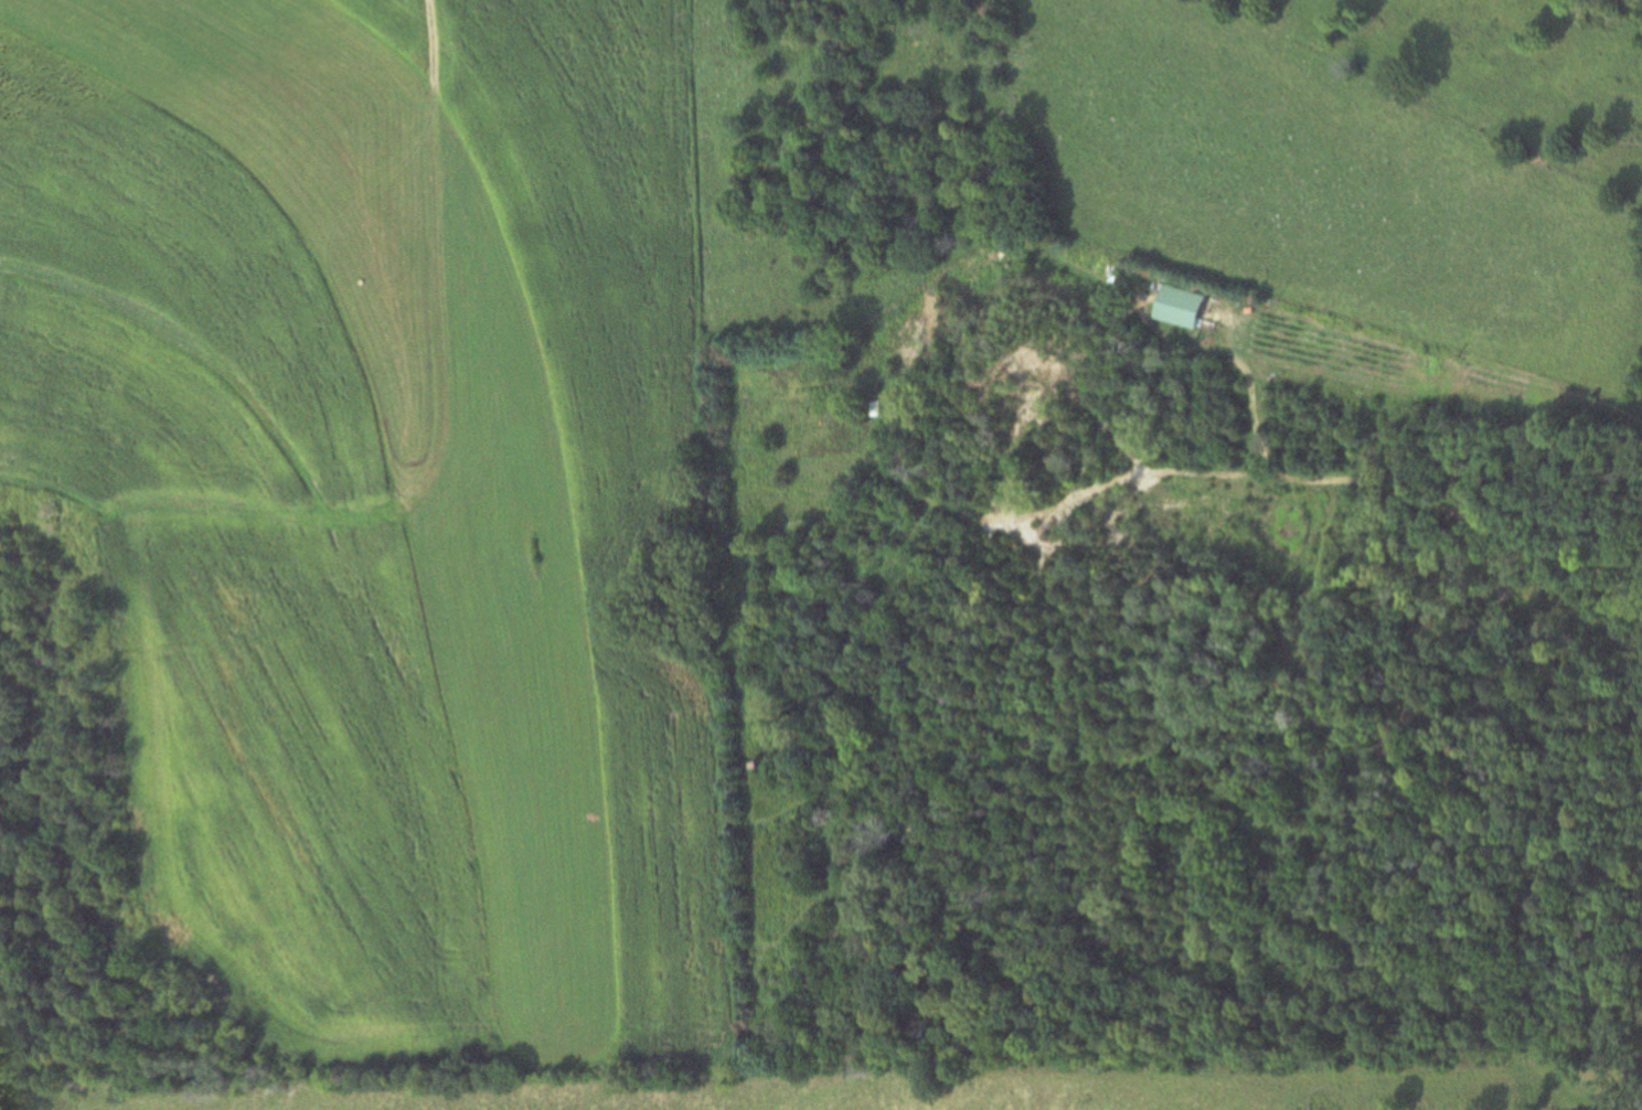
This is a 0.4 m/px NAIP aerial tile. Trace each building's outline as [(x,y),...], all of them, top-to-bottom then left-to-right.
[(1201,297),(1190,330),(1147,317),(1156,284),(1201,297)]
